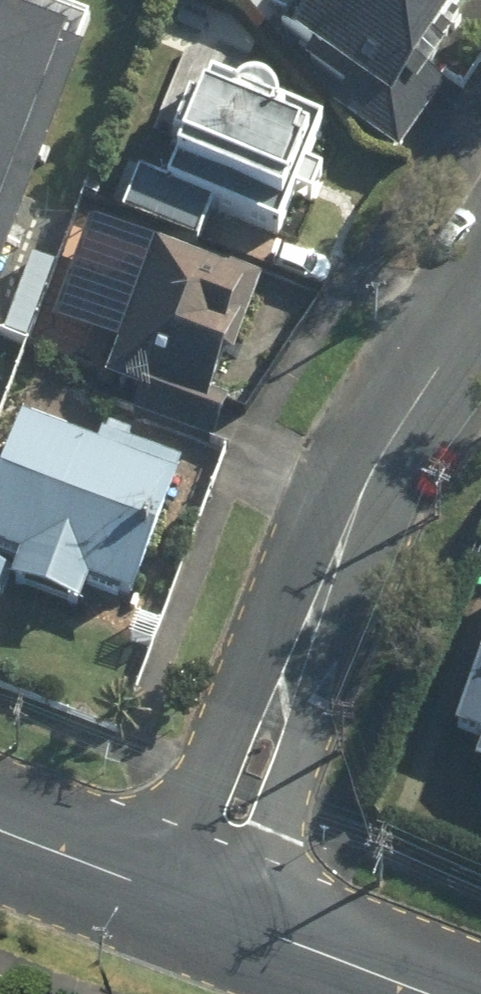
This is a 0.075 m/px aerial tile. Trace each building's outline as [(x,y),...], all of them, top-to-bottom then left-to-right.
[(289,1),(304,13),(273,56),(377,132),(472,1),(470,0),(289,0),(289,1)] [(64,72),(0,48),(0,244),(64,72)] [(226,120),(219,137),(183,121),(157,182),(264,227),(296,150),(226,120)] [(93,325),(115,335),(93,390),(189,430),(214,367),(223,371),(254,296),(148,253),(127,305),(105,296),(93,325)] [(122,458),(127,446),(100,435),(88,466),(15,437),(0,474),(0,602),(70,632),(83,603),(114,617),(173,480),(122,458)] [(442,737),(469,747),(457,776),(480,785),(480,637),(442,737)]
